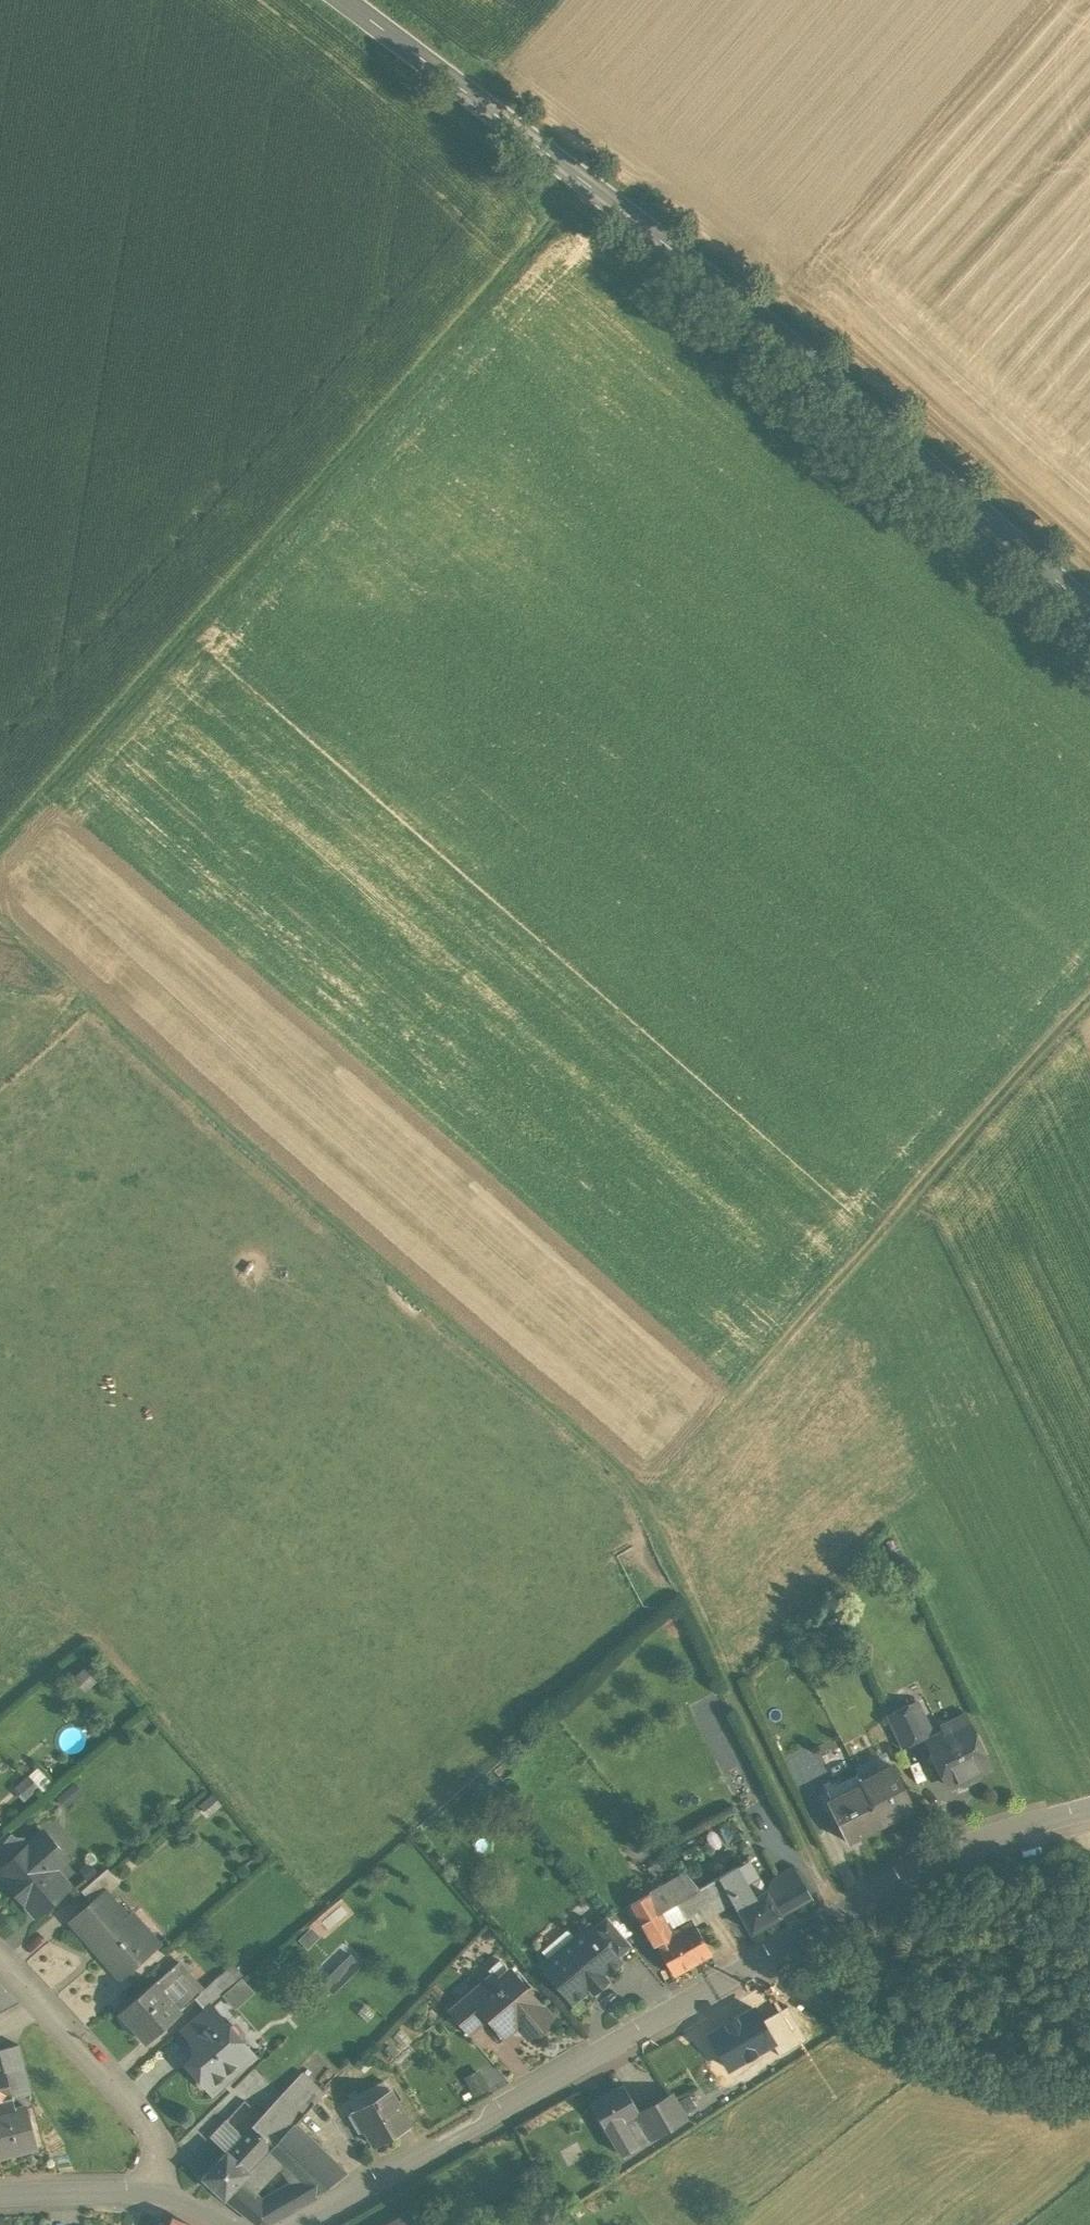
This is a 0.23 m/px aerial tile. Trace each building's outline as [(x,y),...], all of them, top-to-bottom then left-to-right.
[(916,1702),(886,1716),(900,1747),(931,1733),(916,1702)] [(969,1731),(950,1740),(947,1733),(927,1742),(948,1786),(988,1766),(964,1716),(962,1717),(969,1731)] [(859,1774),(891,1761),(886,1750),(854,1763),(859,1774)] [(37,1767),(14,1787),(25,1799),(39,1785),(44,1791),(52,1784),(37,1767)] [(894,1767),(877,1776),(876,1774),(860,1782),(862,1786),(881,1824),(914,1808),(894,1767)] [(70,1784),(55,1796),(63,1806),(82,1791),(74,1781),(70,1784)] [(862,1786),(827,1804),(846,1842),(881,1824),(862,1786)] [(0,1838),(0,1871),(16,1857),(8,1848),(16,1842),(7,1832),(0,1838)] [(29,1845),(24,1840),(18,1839),(16,1842),(8,1848),(16,1857),(0,1871),(0,1872),(0,1873),(36,1913),(67,1886),(53,1870),(62,1862),(53,1852),(55,1850),(56,1843),(49,1835),(41,1835),(29,1845)] [(107,1868),(81,1891),(92,1903),(105,1892),(106,1893),(119,1882),(107,1868)] [(794,1868),(776,1879),(780,1884),(765,1892),(779,1916),(811,1898),(794,1868)] [(743,1877),(725,1887),(731,1897),(748,1887),(743,1877)] [(748,1887),(731,1897),(751,1932),(779,1916),(765,1892),(754,1898),(748,1887)] [(92,1903),(71,1922),(120,1977),(154,1948),(106,1893),(105,1892),(92,1903)] [(658,1912),(640,1922),(654,1945),(656,1944),(671,1935),(658,1912)] [(631,1946),(606,1916),(591,1929),(617,1959),(631,1946)] [(671,1935),(656,1944),(673,1975),(711,1954),(693,1923),(671,1935)] [(591,1929),(590,1927),(581,1926),(575,1931),(575,1938),(543,1966),(572,2001),(618,1961),(617,1959),(591,1929)] [(334,1983),(360,1963),(353,1954),(327,1974),(334,1983)] [(189,1975),(178,1962),(169,1970),(181,1983),(189,1975)] [(230,1965),(194,1998),(204,2009),(207,2006),(240,1977),(230,1965)] [(169,1970),(119,2013),(145,2042),(181,2012),(180,2011),(194,1998),(181,1983),(169,1970)] [(550,2017),(515,1976),(502,1987),(493,1977),(472,1995),(470,1993),(469,1994),(488,2017),(502,2033),(516,2021),(528,2036),(540,2036),(549,2029),(550,2017)] [(488,2017),(469,1994),(448,2011),(468,2034),(488,2017)] [(764,2017),(755,2002),(707,2030),(729,2066),(771,2041),(776,2038),(764,2017)] [(771,2041),(779,2054),(808,2037),(788,2003),(764,2017),(776,2038),(771,2041)] [(204,2009),(182,2027),(198,2045),(223,2025),(207,2006),(204,2009)] [(223,2025),(198,2045),(198,2055),(187,2064),(192,2070),(192,2074),(198,2081),(202,2081),(211,2091),(252,2055),(224,2024),(223,2025)] [(0,2048),(0,2101),(12,2098),(30,2093),(17,2044),(0,2048)] [(468,2074),(477,2091),(486,2086),(478,2069),(468,2074)] [(319,2092),(300,2074),(273,2102),(292,2121),(319,2092)] [(382,2078),(352,2099),(357,2106),(388,2086),(382,2078)] [(623,2084),(590,2103),(599,2118),(598,2119),(604,2130),(605,2129),(607,2132),(608,2131),(621,2155),(637,2146),(653,2137),(639,2113),(623,2084)] [(390,2091),(354,2112),(374,2146),(410,2125),(390,2091)] [(683,2118),(670,2095),(657,2102),(670,2125),(683,2118)] [(0,2101),(0,2156),(36,2147),(25,2106),(15,2108),(12,2098),(0,2101)] [(273,2102),(248,2129),(269,2150),(302,2181),(311,2199),(346,2175),(292,2121),(273,2102)] [(657,2102),(639,2113),(653,2137),(671,2126),(670,2125),(657,2102)] [(225,2120),(209,2137),(226,2153),(242,2136),(225,2120)] [(242,2136),(226,2153),(248,2173),(269,2150),(248,2129),(242,2136)] [(248,2173),(226,2153),(203,2178),(224,2198),(248,2173)] [(262,2206),(254,2200),(243,2213),(258,2224),(267,2224),(311,2199),(302,2181),(262,2206)]
